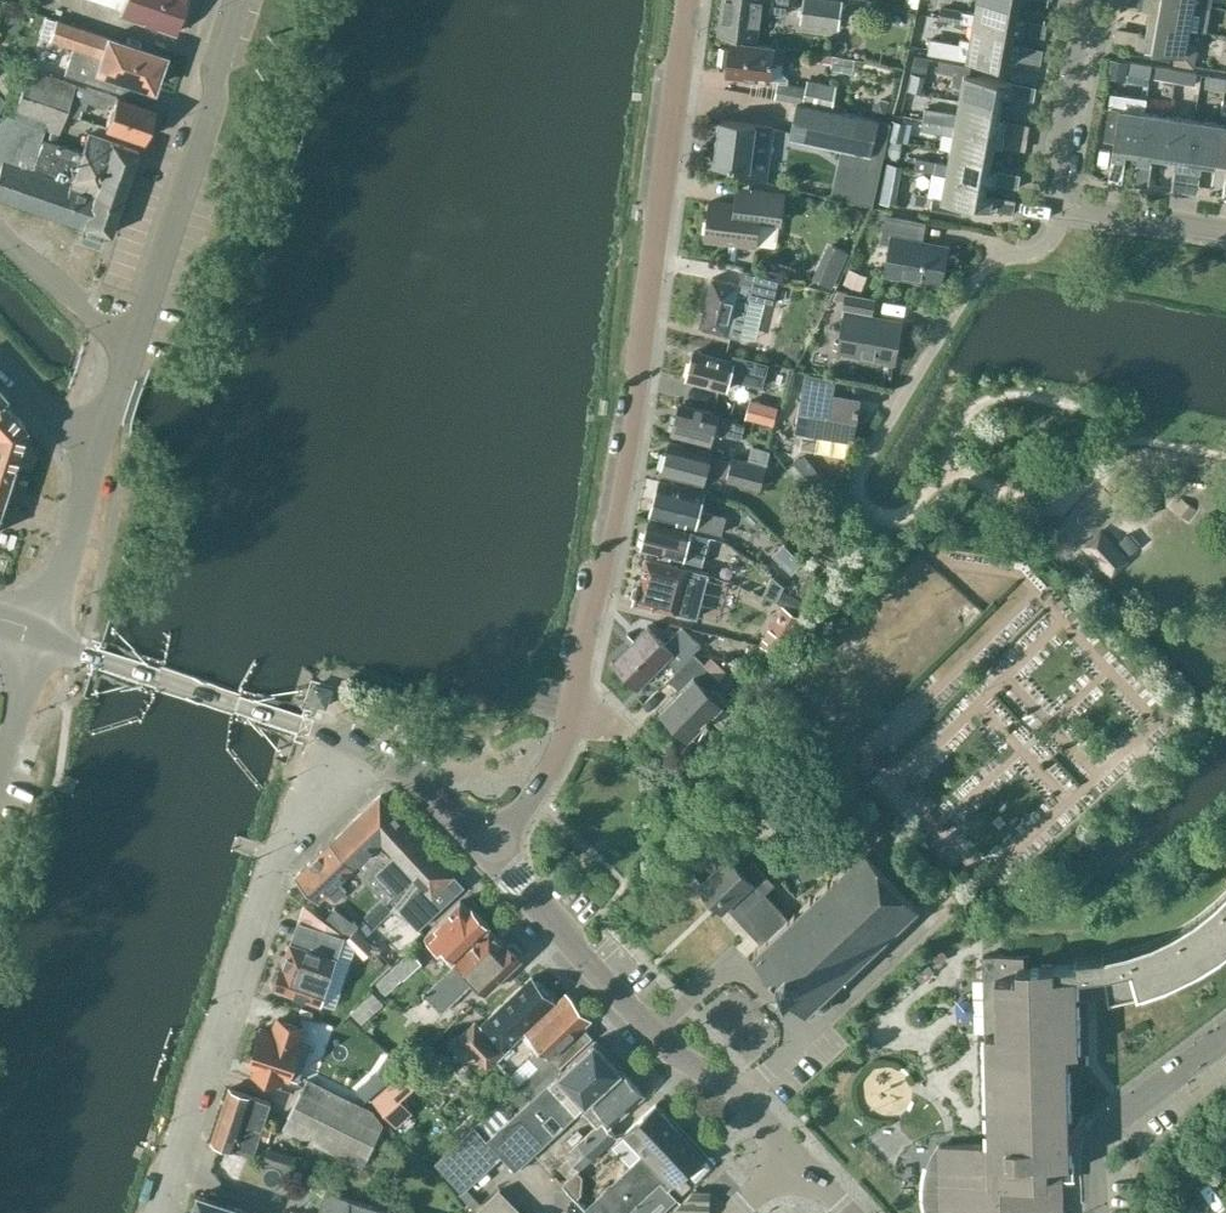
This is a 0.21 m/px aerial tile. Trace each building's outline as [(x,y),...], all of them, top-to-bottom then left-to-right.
[(108,4),(108,3),(121,7),(120,12),(178,32),(189,0),(95,0),(108,4)] [(718,35),(757,40),(761,10),(788,13),(789,0),(722,0),(718,35)] [(840,26),(844,1),(835,0),(805,0),(802,20),(840,26)] [(1024,21),(1017,19),(1019,7),(982,0),(979,0),(976,14),(945,8),(943,19),(975,24),(974,26),(1014,33),(1021,35),(1024,21)] [(1150,22),(1190,29),(1205,31),(1210,6),(1174,0),(1146,0),(1145,8),(1153,9),(1150,22)] [(154,85),(164,55),(107,37),(108,35),(56,19),(56,20),(46,16),(40,35),(49,38),(49,39),(73,47),(64,73),(93,82),(93,81),(148,98),(152,85),(154,85)] [(1188,43),(1190,29),(1150,22),(1148,34),(1140,32),(1138,44),(1176,51),(1173,63),(1195,67),(1198,45),(1188,43)] [(931,37),(929,51),(941,53),(961,57),(1008,65),(1010,57),(1017,59),(1019,45),(1012,44),(1014,33),(974,26),(972,39),(960,37),(960,42),(931,37)] [(724,47),(722,64),(729,65),(728,75),(771,80),(771,79),(779,78),(775,98),(797,103),(798,102),(832,109),(837,84),(808,78),(806,87),(789,83),(789,78),(783,70),(787,47),(775,46),(732,40),(731,48),(724,47)] [(58,66),(23,53),(19,63),(31,67),(54,75),(58,66)] [(8,67),(0,58),(0,74),(8,67)] [(916,58),(913,71),(926,73),(929,60),(916,58)] [(1110,58),(1108,75),(1127,78),(1130,61),(1110,58)] [(1151,76),(1153,64),(1132,60),(1129,72),(1151,76)] [(1010,96),(1013,83),(970,75),(971,67),(940,61),(938,71),(953,74),(952,83),(964,86),(961,100),(1000,107),(1002,94),(1010,96)] [(1175,81),(1177,69),(1153,64),(1151,76),(1175,81)] [(14,114),(13,117),(44,128),(58,133),(65,113),(142,139),(153,105),(89,84),(88,87),(76,83),(54,75),(31,67),(14,114)] [(1196,85),(1198,73),(1177,69),(1175,81),(1196,85)] [(913,74),(909,90),(918,91),(921,76),(913,74)] [(1225,87),(1225,78),(1207,74),(1203,86),(1225,90),(1225,87)] [(1138,154),(1146,98),(1111,92),(1109,107),(1104,135),(1116,136),(1113,157),(1126,159),(1127,152),(1138,154)] [(1165,158),(1171,116),(1156,114),(1158,99),(1146,98),(1138,154),(1137,161),(1152,163),(1153,156),(1165,158)] [(875,102),(874,110),(886,112),(889,100),(880,99),(875,102)] [(1000,107),(961,100),(958,116),(925,110),(924,119),(1004,133),(1006,121),(998,119),(1000,107)] [(797,103),(790,136),(843,147),(873,153),(881,120),(832,109),(798,102),(797,103)] [(84,227),(85,224),(109,232),(110,232),(138,150),(88,133),(82,151),(81,154),(75,153),(76,150),(40,137),(44,128),(13,117),(14,114),(4,111),(0,122),(0,198),(84,227)] [(1177,160),(1176,166),(1189,168),(1196,120),(1171,116),(1165,158),(1177,160)] [(924,119),(922,128),(955,134),(955,136),(952,149),(992,156),(994,144),(1002,145),(1004,133),(957,125),(924,119)] [(722,120),(715,165),(744,169),(743,178),(768,182),(776,127),(722,120)] [(894,120),(890,138),(904,141),(908,123),(894,120)] [(1221,123),(1196,120),(1189,168),(1202,170),(1203,163),(1215,165),(1221,123)] [(1221,123),(1215,165),(1225,166),(1225,124),(1221,123)] [(917,158),(915,168),(933,171),(948,174),(947,177),(987,184),(994,185),(997,170),(989,169),(992,156),(952,149),(950,164),(937,162),(917,158)] [(916,193),(914,204),(934,207),(933,209),(963,214),(965,205),(990,209),(993,196),(985,195),(987,184),(947,177),(948,174),(933,171),(928,195),(916,193)] [(886,183),(883,201),(897,203),(900,185),(886,183)] [(711,201),(706,238),(757,245),(758,243),(775,245),(778,223),(783,224),(786,193),(750,189),(736,187),(735,204),(711,201)] [(943,285),(950,245),(914,239),(917,220),(886,214),(880,241),(893,243),(887,276),(943,285)] [(742,268),(741,272),(738,285),(712,278),(699,327),(739,338),(749,297),(773,303),(780,278),(742,268)] [(820,268),(816,278),(833,286),(838,276),(820,268)] [(851,268),(846,282),(864,289),(869,275),(851,268)] [(839,290),(836,298),(847,300),(849,291),(839,290)] [(847,317),(840,352),(896,363),(903,323),(873,317),(876,302),(848,297),(845,316),(847,317)] [(693,351),(686,379),(725,389),(728,377),(763,387),(769,363),(733,353),(731,361),(693,351)] [(805,392),(798,430),(853,440),(860,402),(832,397),(835,382),(811,377),(808,392),(805,392)] [(25,425),(25,424),(3,400),(6,396),(0,390),(0,504),(25,425)] [(747,417),(751,401),(719,392),(714,409),(747,417)] [(751,400),(747,416),(773,423),(777,406),(751,400)] [(742,435),(746,420),(680,403),(672,432),(710,442),(714,427),(727,431),(742,435)] [(733,455),(732,458),(711,452),(712,451),(670,441),(662,472),(703,482),(706,473),(761,488),(767,464),(761,462),(733,455)] [(757,448),(754,459),(766,462),(768,450),(757,448)] [(812,498),(829,484),(805,454),(788,467),(812,498)] [(660,480),(651,514),(715,530),(722,532),(726,515),(699,508),(704,491),(660,480)] [(1149,492),(1135,496),(1142,518),(1155,513),(1149,492)] [(1179,494),(1170,505),(1189,520),(1198,510),(1179,494)] [(695,536),(696,533),(691,531),(692,531),(649,520),(642,547),(684,558),(686,552),(704,557),(709,540),(695,536)] [(1101,532),(1087,545),(1112,573),(1127,560),(1101,532)] [(634,584),(632,593),(636,599),(635,600),(684,613),(698,616),(706,584),(726,590),(729,580),(706,570),(691,566),(647,555),(640,581),(634,584)] [(814,573),(798,588),(808,599),(824,584),(814,573)] [(784,590),(778,600),(800,612),(805,601),(784,590)] [(785,605),(761,644),(785,651),(805,618),(785,605)] [(677,669),(695,652),(702,644),(683,626),(666,643),(647,625),(612,661),(639,687),(667,659),(677,669)] [(721,678),(695,652),(677,669),(668,678),(680,690),(660,709),(689,738),(724,702),(710,689),(721,678)] [(316,684),(310,700),(327,705),(332,689),(316,684)] [(454,874),(425,843),(381,796),(332,842),(355,866),(386,901),(390,897),(419,927),(457,892),(446,881),(454,874)] [(355,866),(332,842),(296,875),(319,900),(328,891),(336,900),(346,890),(338,882),(355,866)] [(827,990),(918,905),(908,895),(919,883),(890,853),(885,858),(870,843),(792,916),(757,948),(754,951),(808,1008),(813,1004),(817,1009),(825,1009),(831,1003),(832,996),(827,990)] [(729,919),(757,948),(792,916),(791,915),(784,921),(759,894),(769,885),(749,863),(748,864),(751,868),(742,876),(726,859),(696,887),(728,920),(729,919)] [(926,1189),(926,1200),(929,1210),(930,1212),(1064,1212),(1063,1162),(1071,1162),(1069,1115),(1068,1052),(1079,1051),(1077,979),(1106,975),(1111,1000),(1113,1000),(1113,998),(1141,992),(1170,982),(1174,980),(1197,970),(1222,954),(1225,951),(1225,894),(1217,903),(1197,919),(1176,932),(1174,933),(1153,943),(1129,951),(1106,956),(1076,958),(1076,964),(1031,965),(1031,954),(984,955),(984,978),(987,1032),(989,1115),(990,1143),(957,1144),(951,1144),(942,1145),(942,1146),(945,1146),(946,1167),(934,1168),(930,1168),(927,1178),(926,1189)] [(461,901),(426,934),(452,962),(490,926),(471,905),(468,908),(461,901)] [(334,907),(325,919),(349,937),(360,926),(334,907)] [(275,969),(272,978),(276,982),(274,986),(321,1001),(334,1006),(348,965),(335,960),(342,939),(335,933),(327,931),(299,921),(292,942),(291,941),(283,964),(282,963),(280,968),(275,969)] [(442,1012),(475,981),(485,991),(522,957),(519,954),(521,949),(515,943),(510,944),(506,940),(504,943),(490,928),(448,968),(423,992),(442,1012)] [(380,949),(379,948),(364,933),(354,943),(369,959),(378,950),(380,949)] [(411,948),(392,965),(402,975),(403,977),(422,960),(411,948)] [(532,976),(481,1024),(505,1050),(556,1002),(532,976)] [(373,991),(351,1012),(362,1024),(384,1003),(373,991)] [(523,1081),(537,1096),(564,1071),(559,1066),(590,1037),(581,1028),(587,1022),(588,1014),(569,993),(527,1033),(541,1047),(530,1057),(539,1066),(523,1081)] [(301,1040),(299,1040),(303,1026),(278,1018),(273,1032),(261,1028),(249,1065),(256,1067),(254,1073),(280,1082),(282,1075),(288,1077),(301,1040)] [(474,1021),(460,1035),(488,1065),(503,1052),(474,1021)] [(517,1115),(512,1120),(490,1141),(475,1125),(437,1160),(463,1190),(467,1186),(501,1153),(517,1170),(591,1100),(624,1070),(596,1040),(564,1071),(537,1096),(517,1115)] [(408,1065),(371,1098),(395,1125),(412,1110),(399,1096),(420,1078),(408,1065)] [(614,1124),(646,1094),(624,1070),(591,1100),(604,1114),(600,1118),(603,1121),(568,1155),(570,1157),(560,1168),(570,1179),(617,1135),(609,1127),(613,1123),(614,1124)] [(362,1166),(382,1124),(371,1110),(307,1079),(283,1128),(362,1166)] [(366,1079),(357,1087),(366,1098),(375,1090),(366,1079)] [(211,1140),(254,1154),(260,1137),(269,1139),(273,1128),(264,1125),(271,1102),(228,1088),(211,1140)] [(588,1210),(589,1212),(591,1212),(664,1212),(680,1199),(668,1187),(695,1164),(694,1162),(704,1153),(670,1118),(671,1117),(669,1115),(657,1103),(644,1115),(625,1132),(615,1141),(634,1163),(597,1197),(600,1200),(588,1210)] [(490,1141),(512,1120),(497,1104),(485,1115),(474,1124),(475,1125),(490,1141)] [(1209,1149),(1225,1172),(1225,1136),(1209,1149)] [(308,1159),(269,1146),(264,1160),(292,1170),(304,1174),(308,1159)] [(463,1190),(460,1193),(467,1200),(474,1193),(467,1186),(463,1190)] [(528,1212),(524,1212),(500,1188),(475,1212),(528,1212)] [(670,1212),(704,1212),(706,1211),(707,1191),(694,1191),(670,1212)] [(189,1212),(254,1212),(254,1211),(199,1193),(193,1210),(189,1212)] [(475,1195),(468,1202),(474,1208),(481,1201),(475,1195)] [(349,1196),(349,1212),(402,1212),(349,1196)]
